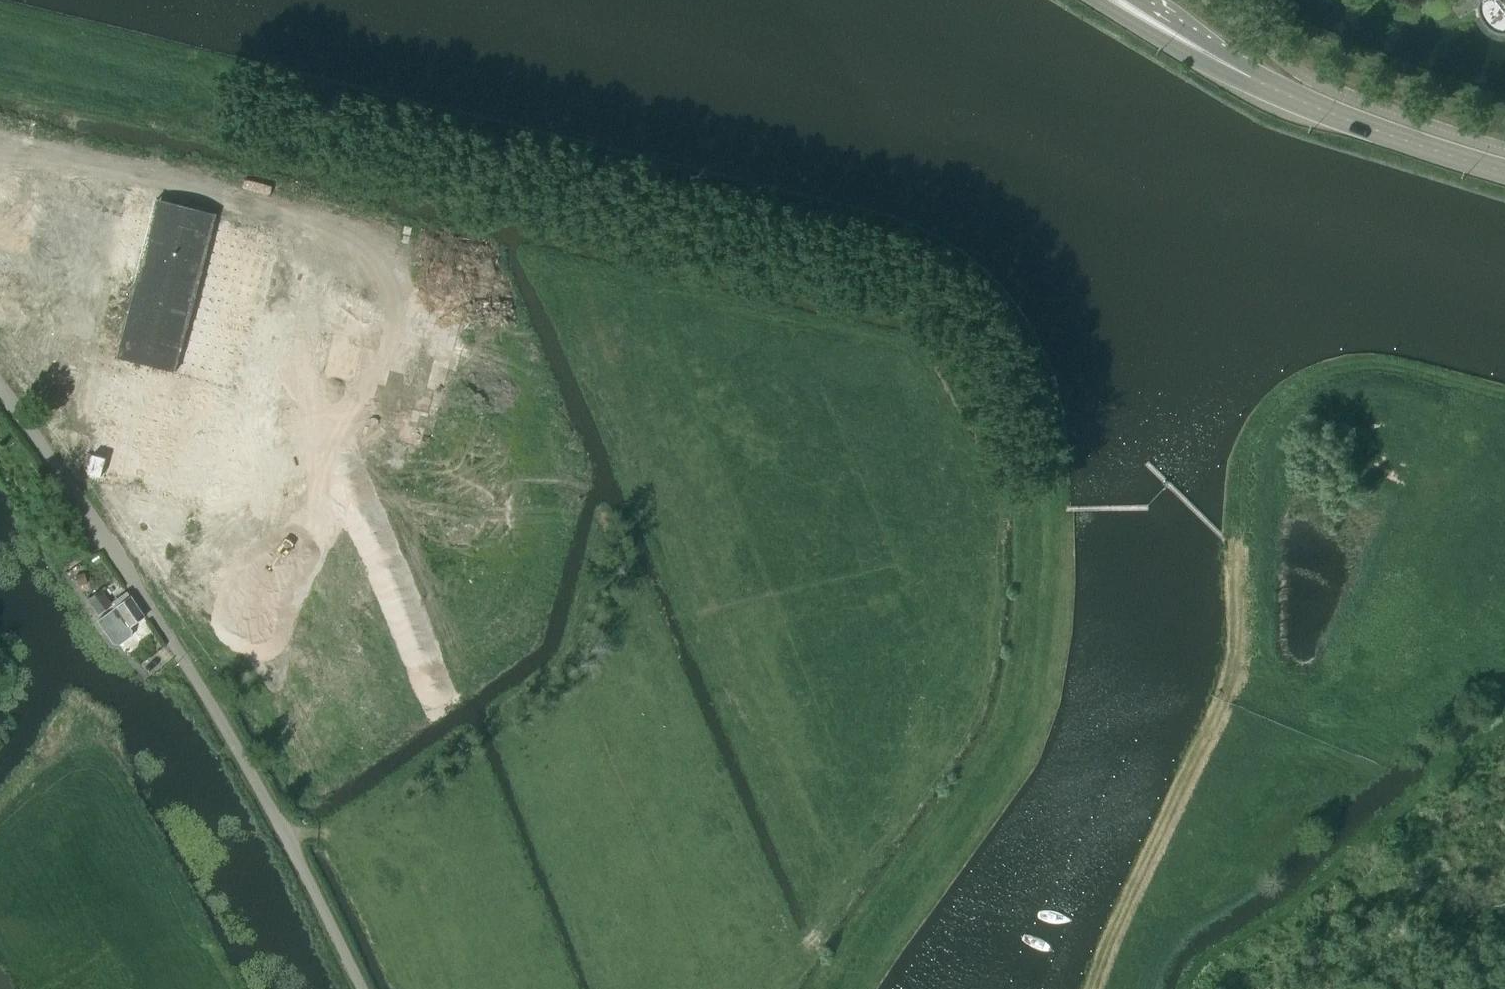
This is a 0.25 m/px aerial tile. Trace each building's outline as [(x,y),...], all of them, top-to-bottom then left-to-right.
[(1481,3),(1479,8),(1480,12),(1481,17),(1483,21),(1486,25),(1489,29),(1492,32),(1497,34),(1501,35),(1504,35),(1504,0),(1482,0),(1481,3)] [(84,573),(76,575),(78,585),(87,584),(84,573)] [(102,590),(87,600),(98,616),(113,605),(102,590)] [(97,621),(103,629),(113,644),(119,645),(131,637),(132,631),(130,628),(144,617),(130,597),(127,592),(114,602),(117,606),(97,621)]
